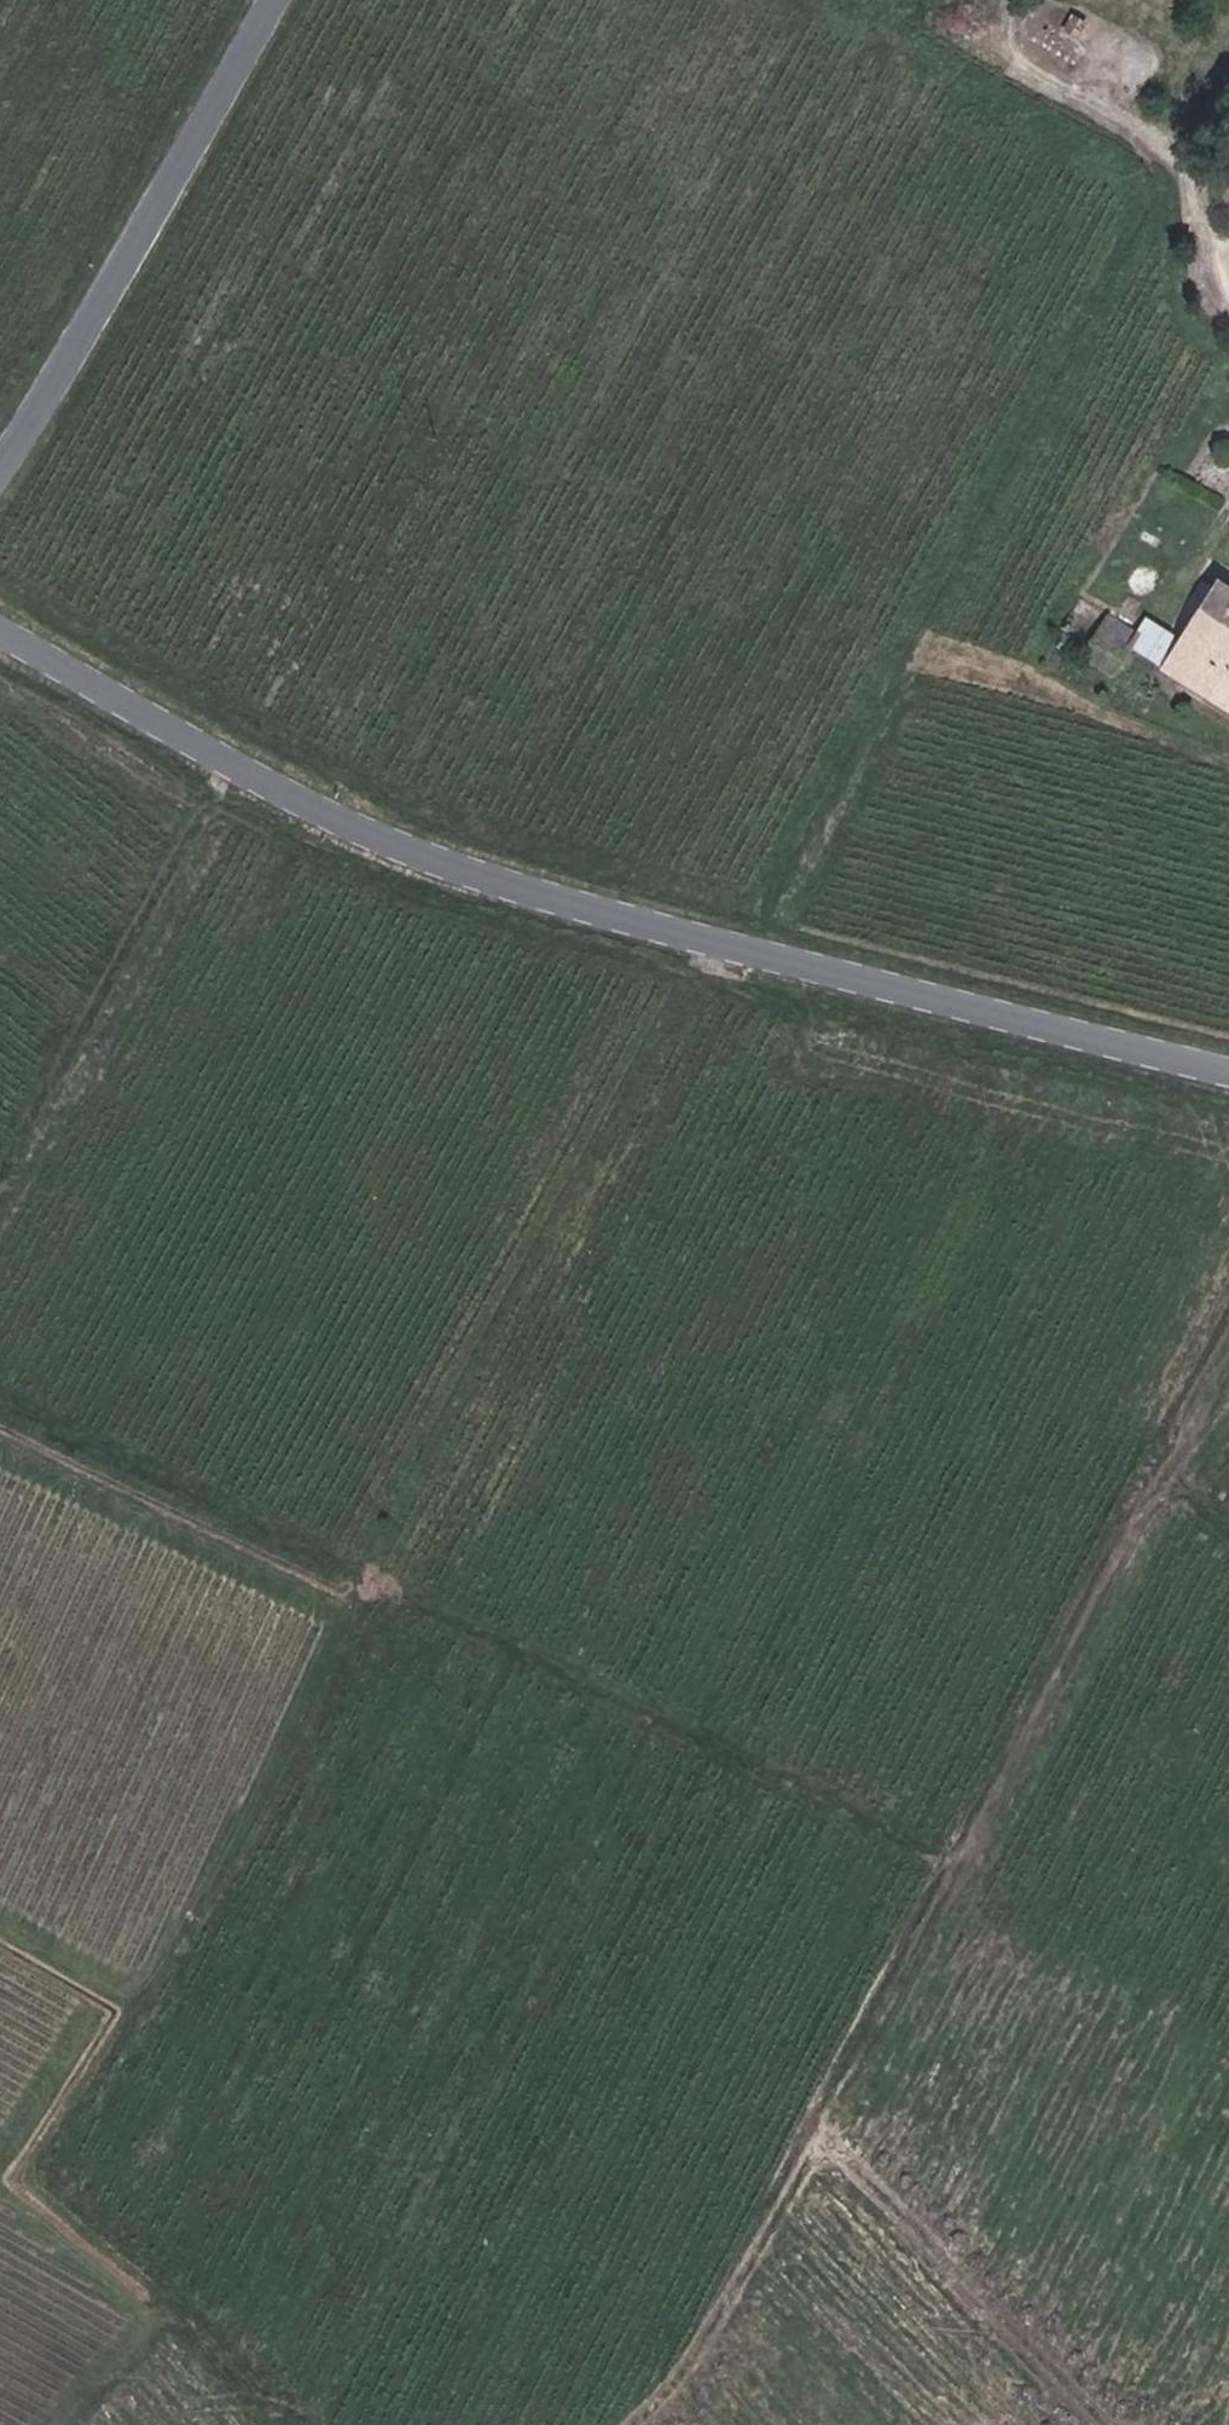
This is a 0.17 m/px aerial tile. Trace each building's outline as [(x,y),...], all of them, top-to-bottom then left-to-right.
[(1220,583),(1214,592),(1201,583),(1178,616),(1190,625),(1184,633),(1177,643),(1159,668),(1228,719),(1228,590),(1220,583)] [(1127,644),(1134,634),(1106,615),(1082,650),(1109,669),(1127,644)] [(1184,633),(1190,625),(1178,616),(1172,624),(1184,633)] [(1127,644),(1159,668),(1177,643),(1144,619),(1134,634),(1127,644)]
